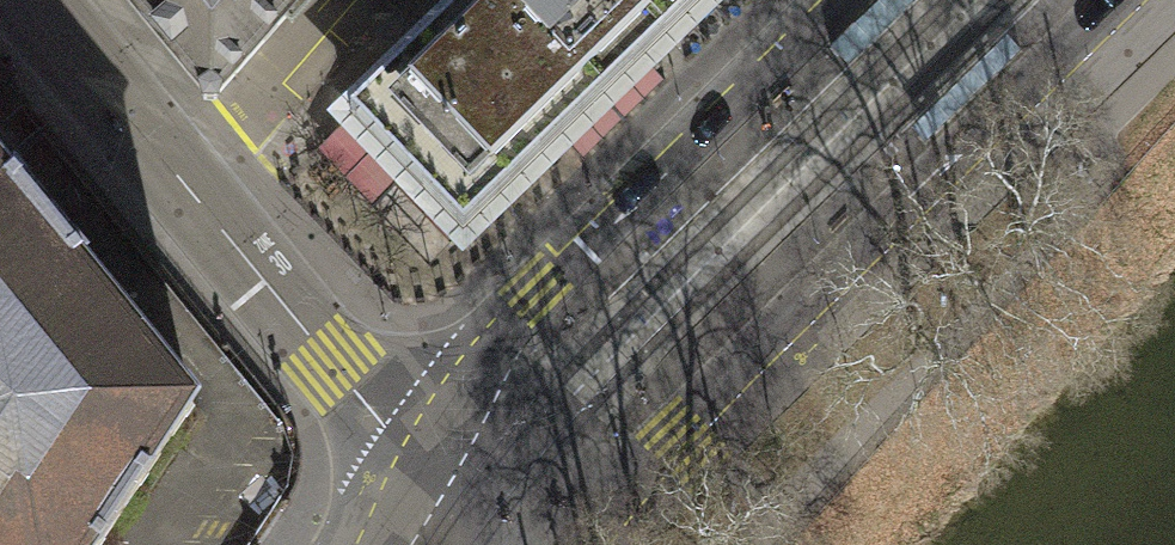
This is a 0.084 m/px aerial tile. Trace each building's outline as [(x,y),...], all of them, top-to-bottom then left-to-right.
[(168,52),(210,104),(301,0),(125,0),(168,52)] [(463,234),(706,0),(472,0),(350,117),(463,234)] [(194,405),(185,394),(184,395),(79,267),(84,263),(73,249),(72,251),(48,222),(21,189),(23,188),(14,176),(9,181),(0,170),(0,544),(99,544),(194,405)]
